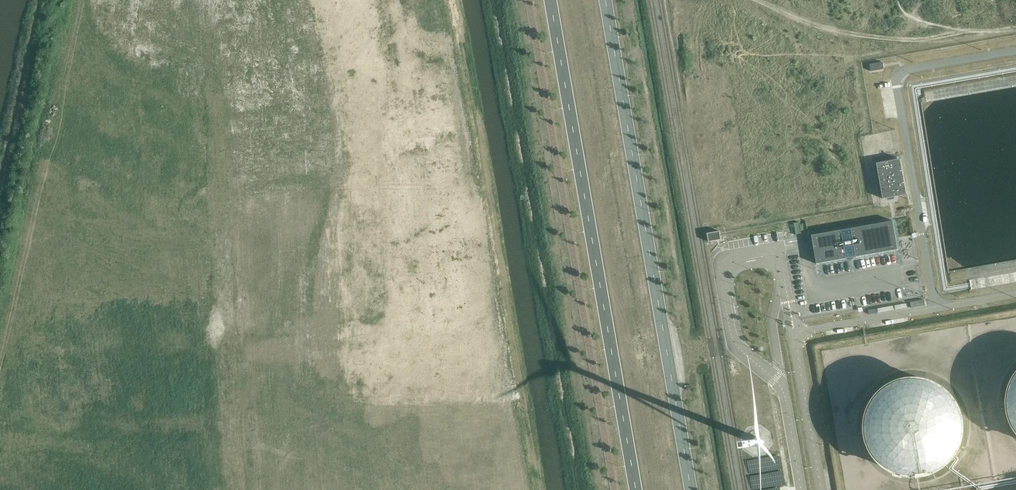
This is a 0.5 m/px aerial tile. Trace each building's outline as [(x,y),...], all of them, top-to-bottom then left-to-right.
[(872,70),(884,67),(883,60),(871,63),(872,70)] [(900,158),(876,163),(883,198),(906,194),(900,158)] [(893,221),(811,235),(816,264),(849,258),(849,259),(850,260),(851,260),(852,260),(853,260),(853,259),(854,258),(854,257),(898,250),(893,221)] [(719,231),(707,233),(708,241),(720,239),(719,231)] [(1010,383),(1005,400),(1006,418),(1012,433),(1015,437),(1015,375),(1010,383)] [(921,380),(896,382),(880,391),(868,404),(862,421),(861,439),(866,454),(877,469),(892,479),(908,483),(926,481),(942,474),(959,454),(964,437),(963,419),(952,397),(938,386),(921,380)]
